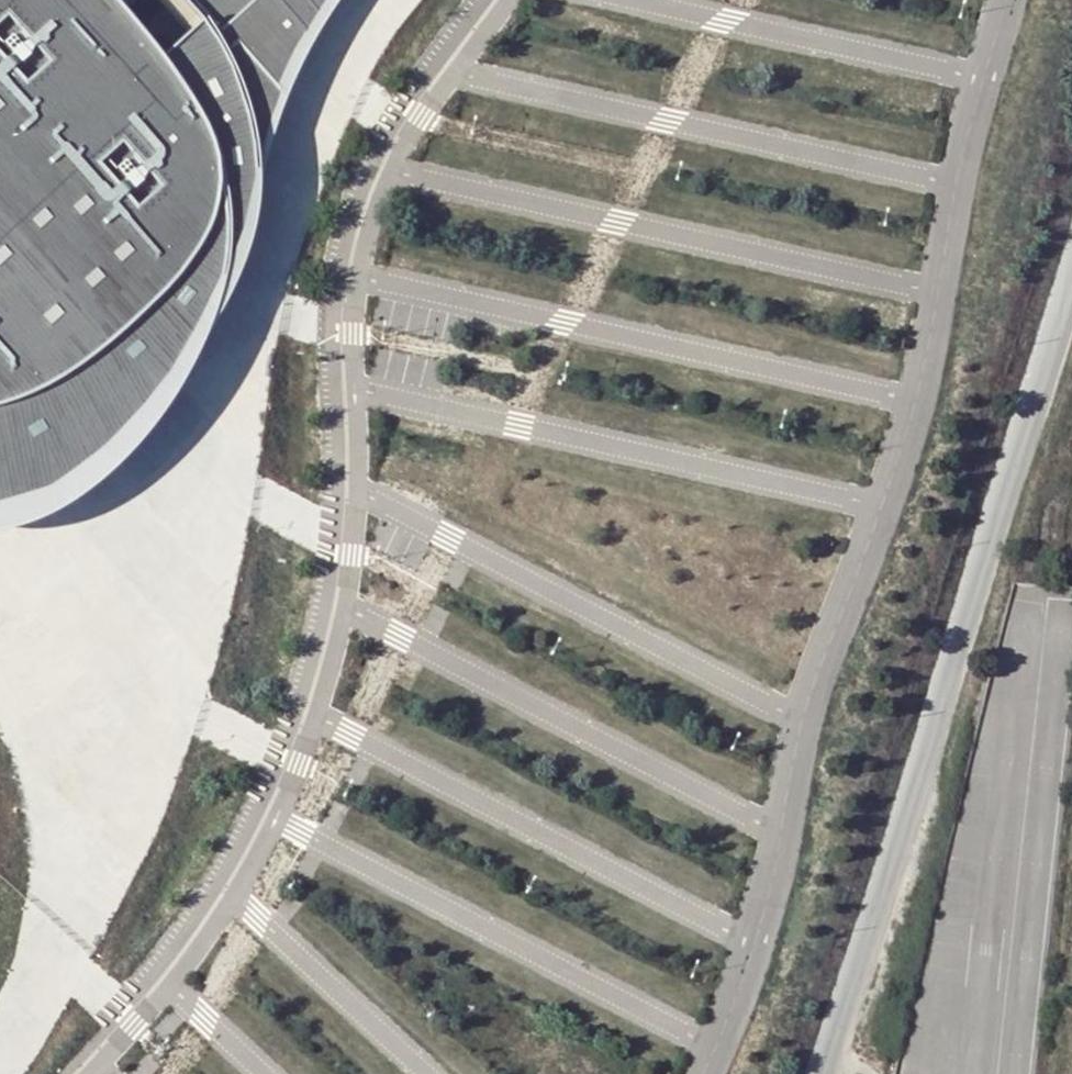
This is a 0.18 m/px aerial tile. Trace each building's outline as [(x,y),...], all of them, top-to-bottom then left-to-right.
[(4,545),(26,543),(49,538),(75,523),(121,490),(160,451),(180,427),(209,376),(242,312),(271,235),(274,207),(278,169),(282,139),(305,86),(333,39),(360,0),(0,0),(0,545),(4,545)]
